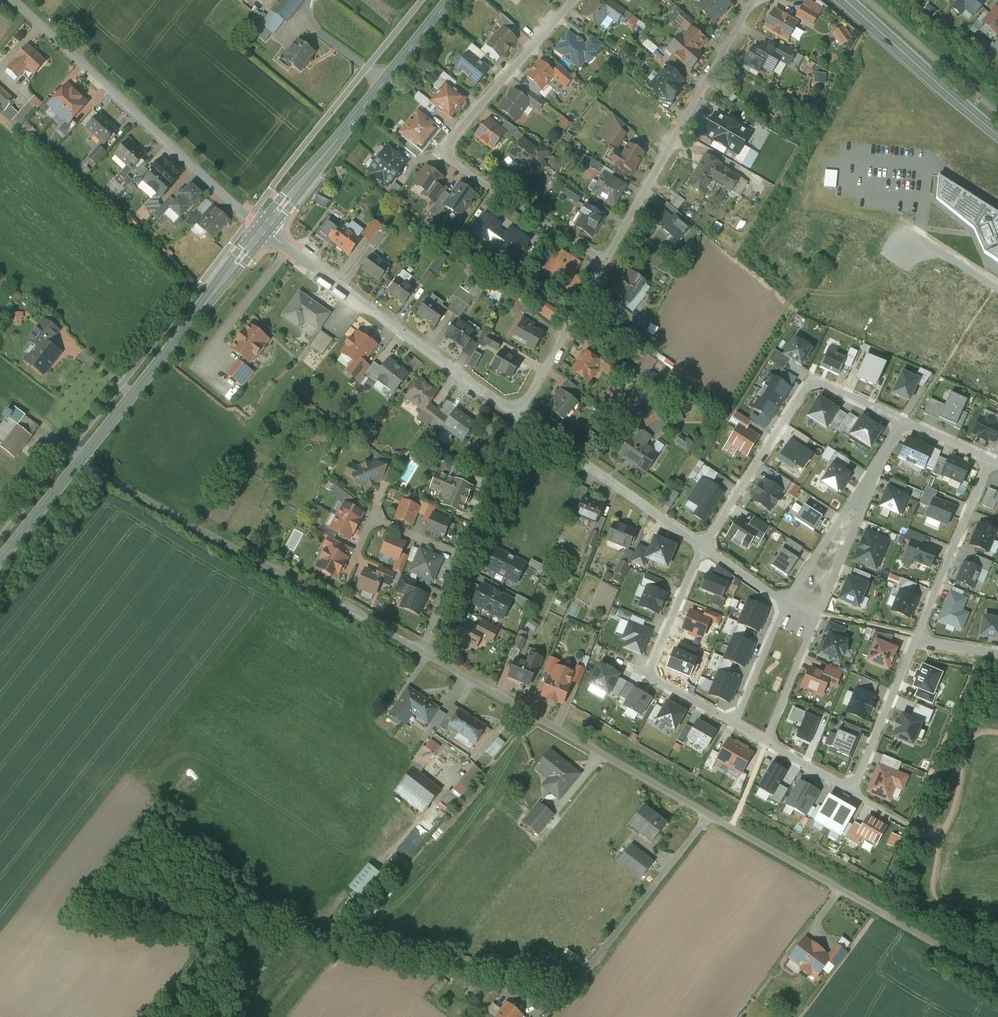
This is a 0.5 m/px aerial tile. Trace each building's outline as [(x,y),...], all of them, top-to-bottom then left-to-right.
[(303,0),(280,0),(272,11),(285,20),(287,22),(303,0)] [(583,16),(598,27),(600,24),(602,24),(605,20),(604,18),(607,14),(610,10),(606,7),(597,0),(595,0),(583,16)] [(611,0),(606,7),(610,10),(607,14),(617,22),(626,11),(611,0)] [(706,3),(704,1),(698,8),(714,22),(730,4),(726,0),(709,0),(706,3)] [(807,0),(803,6),(818,15),(822,8),(807,0)] [(952,7),(959,13),(964,7),(962,5),(965,0),(958,0),(952,7)] [(962,5),(964,7),(974,15),(987,0),(966,0),(965,0),(962,5)] [(818,15),(803,6),(797,17),(812,26),(818,15)] [(984,23),(996,33),(997,31),(997,9),(996,8),(984,23)] [(797,23),(775,10),(765,28),(787,41),(797,23)] [(285,20),(272,11),(260,27),(273,36),(285,20)] [(695,20),(684,11),(677,18),(688,28),(695,20)] [(517,26),(503,14),(496,22),(503,29),(504,28),(510,34),(517,26)] [(641,18),(635,14),(628,23),(634,27),(641,18)] [(982,26),(976,22),(972,27),(977,31),(982,26)] [(852,40),(844,27),(833,34),(842,47),(852,40)] [(503,29),(488,45),(501,57),(505,51),(506,52),(512,45),(511,45),(516,40),(510,34),(504,28),(503,29)] [(692,29),(684,38),(681,35),(668,49),(691,69),(694,66),(697,62),(696,61),(702,54),(698,51),(707,41),(701,36),(701,37),(692,29)] [(586,46),(569,33),(565,38),(565,37),(561,43),(556,50),(580,68),(592,51),(593,50),(586,46)] [(592,38),(586,46),(593,50),(592,51),(595,53),(601,45),(592,38)] [(645,44),(651,50),(656,46),(650,39),(645,44)] [(299,40),(284,59),(301,71),(315,53),(299,40)] [(486,55),(472,44),(466,52),(468,53),(469,53),(480,62),(486,55)] [(760,50),(754,47),(745,63),(758,70),(760,67),(769,72),(771,71),(772,72),(780,59),(782,55),(778,52),(763,44),(760,50)] [(797,53),(782,45),(778,52),(782,55),(780,59),(790,65),(797,53)] [(46,62),(28,46),(17,58),(8,68),(19,77),(28,68),(35,74),(46,62)] [(670,59),(658,48),(653,54),(665,64),(670,59)] [(468,53),(457,68),(472,80),(474,79),(478,83),(488,71),(479,64),(480,62),(469,53),(468,53)] [(425,57),(419,66),(429,72),(435,62),(425,57)] [(554,73),(541,62),(528,76),(542,89),(553,76),(555,74),(554,73)] [(758,70),(745,63),(742,68),(757,76),(760,71),(758,70)] [(574,78),(560,66),(554,73),(555,74),(553,76),(565,87),(574,78)] [(668,66),(650,87),(658,94),(660,91),(664,95),(672,102),(679,94),(678,93),(682,88),(678,85),(683,80),(668,66)] [(449,76),(444,72),(440,78),(445,82),(449,76)] [(818,83),(829,83),(829,73),(818,73),(818,83)] [(447,83),(431,102),(450,117),(466,98),(447,83)] [(53,102),(50,104),(53,106),(55,108),(55,112),(57,114),(58,115),(78,94),(68,85),(53,102)] [(0,87),(0,106),(6,111),(15,101),(0,87)] [(430,101),(419,92),(418,94),(413,90),(409,95),(424,108),(430,101)] [(526,99),(515,91),(501,109),(516,120),(529,104),(530,102),(526,99)] [(546,102),(531,92),(526,99),(530,102),(529,104),(539,111),(546,102)] [(78,94),(58,115),(60,117),(62,119),(66,118),(66,119),(68,120),(70,122),(72,120),(88,103),(78,94)] [(672,102),(664,95),(657,102),(667,110),(674,103),(672,102)] [(28,104),(35,110),(41,103),(34,97),(28,104)] [(48,98),(37,110),(44,116),(53,106),(50,104),(53,102),(48,98)] [(35,110),(28,104),(19,114),(14,121),(21,127),(35,110)] [(14,121),(19,114),(12,108),(6,114),(14,121)] [(441,129),(418,110),(399,133),(409,141),(421,151),(422,152),(441,129)] [(715,111),(701,135),(739,156),(752,132),(715,111)] [(626,125),(613,113),(599,137),(608,142),(617,128),(621,130),(626,125)] [(100,114),(87,128),(105,145),(118,131),(100,114)] [(571,124),(563,118),(558,126),(566,131),(571,124)] [(68,120),(59,130),(66,137),(78,125),(72,120),(70,122),(68,120)] [(489,120),(477,136),(481,139),(481,141),(486,145),(488,145),(493,149),(503,136),(506,133),(503,130),(489,120)] [(518,129),(506,121),(502,127),(504,128),(503,130),(506,133),(503,136),(509,140),(518,129)] [(621,130),(617,128),(608,142),(608,143),(617,149),(626,133),(621,130)] [(771,179),(787,149),(761,135),(744,165),(771,179)] [(523,140),(518,145),(515,146),(512,150),(512,153),(511,154),(525,166),(531,160),(534,159),(539,153),(537,151),(523,140)] [(146,157),(128,141),(116,154),(133,171),(146,157)] [(421,151),(409,141),(404,147),(417,157),(421,151)] [(645,153),(629,144),(624,153),(617,149),(611,160),(618,164),(616,166),(620,169),(622,165),(634,172),(645,153)] [(551,152),(541,145),(537,151),(539,153),(534,159),(541,165),(551,152)] [(100,147),(90,158),(95,164),(106,152),(100,147)] [(387,147),(368,171),(389,187),(396,178),(398,179),(402,174),(400,172),(408,163),(387,147)] [(721,164),(706,155),(689,184),(704,193),(708,187),(720,166),(721,164)] [(604,166),(591,158),(587,165),(601,173),(604,166)] [(154,167),(155,168),(151,173),(144,180),(144,181),(158,193),(162,197),(163,197),(175,184),(174,183),(181,176),(162,159),(154,167)] [(565,164),(557,159),(551,168),(560,173),(565,164)] [(748,182),(720,166),(708,187),(712,189),(716,183),(739,197),(748,182)] [(90,171),(87,167),(81,173),(85,176),(90,171)] [(127,176),(132,171),(127,167),(122,172),(127,176)] [(443,177),(427,167),(424,170),(422,170),(419,176),(419,178),(415,184),(426,192),(424,195),(428,198),(430,194),(431,195),(437,185),(443,177)] [(151,173),(145,168),(138,175),(144,180),(151,173)] [(828,187),(840,187),(840,170),(828,170),(828,187)] [(127,176),(122,172),(114,180),(125,190),(133,181),(127,176)] [(625,186),(604,174),(594,193),(615,204),(625,186)] [(138,175),(133,181),(139,187),(144,181),(144,180),(138,175)] [(939,176),(936,199),(974,230),(985,255),(997,263),(997,213),(939,176)] [(125,190),(114,180),(104,192),(114,201),(125,190)] [(395,183),(387,193),(394,199),(402,189),(395,183)] [(475,193),(460,184),(452,196),(445,205),(446,206),(460,215),(465,208),(467,209),(471,202),(470,201),(475,193)] [(192,185),(183,195),(183,196),(181,199),(180,198),(176,202),(171,208),(181,217),(190,207),(189,206),(192,203),(192,204),(201,194),(192,185)] [(445,190),(437,185),(431,195),(430,194),(428,198),(436,203),(444,191),(445,190)] [(583,195),(568,186),(563,193),(578,203),(583,195)] [(452,196),(444,191),(436,203),(434,205),(442,211),(446,206),(445,205),(452,196)] [(158,193),(145,207),(154,215),(158,210),(162,206),(158,202),(162,197),(158,193)] [(170,197),(162,206),(168,211),(171,208),(176,202),(170,197)] [(678,212),(667,203),(661,210),(664,213),(664,212),(672,219),(674,216),(674,217),(678,212)] [(203,216),(196,223),(197,224),(214,239),(230,220),(213,205),(203,216)] [(168,211),(162,206),(158,210),(164,216),(168,211)] [(604,217),(586,206),(581,214),(584,215),(577,227),(593,237),(598,228),(597,227),(604,217)] [(197,211),(186,222),(193,228),(197,224),(196,223),(203,216),(197,211)] [(674,217),(674,216),(672,219),(664,212),(664,213),(656,223),(679,242),(689,229),(674,217)] [(330,217),(316,235),(329,245),(332,241),(342,226),(330,217)] [(484,217),(474,231),(488,240),(498,226),(484,217)] [(142,226),(134,220),(129,226),(137,233),(142,226)] [(374,221),(363,236),(371,242),(379,232),(382,227),(374,221)] [(362,230),(353,223),(348,230),(357,237),(363,230),(362,229),(362,230)] [(348,230),(342,226),(332,241),(342,249),(349,255),(360,240),(357,237),(348,230)] [(512,231),(500,248),(513,258),(526,240),(512,231)] [(371,242),(370,244),(375,249),(385,236),(379,232),(371,242)] [(173,254),(168,249),(164,254),(169,259),(173,254)] [(567,257),(558,252),(551,263),(560,268),(557,273),(567,279),(563,285),(574,291),(581,279),(573,275),(573,273),(578,264),(567,258),(567,257)] [(380,260),(373,255),(363,269),(379,281),(390,267),(388,266),(392,261),(384,255),(380,260)] [(429,271),(420,284),(425,288),(434,276),(429,271)] [(630,271),(614,292),(629,305),(646,283),(630,271)] [(398,278),(388,292),(405,304),(415,290),(405,283),(407,279),(401,275),(399,278),(398,278)] [(475,286),(469,295),(474,298),(480,290),(475,286)] [(455,295),(457,297),(463,301),(469,305),(474,298),(469,295),(460,288),(455,295)] [(314,304),(300,294),(301,294),(300,293),(284,316),(295,324),(302,314),(307,318),(305,320),(318,329),(329,314),(314,303),(314,304)] [(457,297),(448,310),(454,314),(463,301),(457,297)] [(446,312),(429,299),(418,314),(425,319),(436,326),(448,310),(448,309),(446,312)] [(463,301),(454,314),(459,318),(469,305),(463,301)] [(528,307),(518,301),(511,312),(523,319),(524,318),(522,317),(528,307)] [(558,312),(545,303),(538,314),(550,322),(558,312)] [(647,323),(627,307),(622,313),(643,329),(647,323)] [(23,312),(12,313),(13,322),(24,322),(23,312)] [(535,325),(524,318),(523,319),(514,335),(528,343),(526,346),(534,350),(544,334),(533,328),(535,325)] [(59,331),(45,319),(29,339),(37,346),(43,338),(49,344),(59,331)] [(475,333),(458,320),(447,335),(464,348),(469,341),(475,333)] [(251,325),(246,331),(236,342),(237,343),(233,348),(244,357),(240,362),(246,367),(250,362),(251,362),(269,340),(251,325)] [(321,331),(310,347),(323,356),(334,340),(321,331)] [(365,338),(358,332),(353,339),(350,339),(347,344),(347,346),(342,353),(355,363),(359,366),(363,361),(369,354),(370,354),(377,345),(366,337),(365,338)] [(502,343),(489,335),(484,343),(498,350),(502,343)] [(49,344),(43,338),(37,346),(25,360),(42,373),(53,359),(55,360),(61,353),(49,344)] [(810,350),(796,340),(785,355),(800,365),(810,350)] [(462,351),(468,356),(476,346),(469,341),(464,348),(462,351)] [(847,354),(829,346),(820,368),(838,376),(847,354)] [(521,362),(501,350),(492,367),(499,371),(500,370),(512,378),(521,362)] [(482,357),(475,352),(466,364),(473,369),(482,357)] [(600,362),(587,352),(573,370),(588,382),(599,368),(602,364),(600,362)] [(619,366),(605,355),(600,362),(602,364),(599,368),(611,377),(619,366)] [(861,372),(858,379),(875,387),(885,364),(868,356),(866,361),(861,372)] [(861,372),(866,361),(861,359),(856,370),(861,372)] [(382,368),(376,376),(380,379),(378,382),(393,393),(408,375),(401,369),(403,367),(397,363),(396,365),(389,360),(382,368)] [(359,366),(355,363),(347,372),(359,381),(363,376),(370,367),(363,361),(359,366)] [(240,362),(239,362),(230,374),(237,381),(247,368),(246,367),(240,362)] [(370,367),(363,376),(375,385),(378,382),(380,379),(376,376),(382,368),(374,362),(370,367)] [(247,368),(237,381),(243,386),(253,373),(247,368)] [(921,375),(923,370),(920,368),(915,379),(919,380),(916,385),(923,388),(929,379),(921,375)] [(781,382),(790,388),(797,378),(782,369),(778,374),(784,378),(781,382)] [(921,375),(929,379),(932,374),(923,370),(921,375)] [(902,373),(893,394),(909,401),(916,385),(919,380),(915,379),(902,373)] [(763,381),(757,389),(780,404),(790,388),(781,382),(770,375),(765,383),(763,381)] [(429,386),(420,379),(407,398),(424,410),(429,404),(437,393),(429,388),(429,386)] [(579,389),(567,380),(562,385),(564,386),(561,390),(572,398),(579,389)] [(222,383),(219,387),(230,395),(233,391),(222,383)] [(755,399),(750,406),(761,413),(770,419),(780,404),(757,389),(752,397),(755,399)] [(561,390),(547,407),(564,420),(577,403),(572,398),(561,390)] [(954,426),(956,426),(962,412),(967,401),(950,393),(945,405),(939,419),(954,426)] [(843,409),(823,397),(809,417),(831,430),(832,427),(840,431),(849,415),(842,411),(843,409)] [(953,427),(954,426),(939,419),(945,405),(930,399),(928,404),(932,405),(927,416),(953,427)] [(669,403),(642,417),(649,432),(670,421),(668,416),(674,414),(669,403)] [(429,404),(424,410),(418,418),(428,426),(430,423),(439,411),(429,404)] [(932,405),(928,404),(923,414),(927,416),(932,405)] [(25,415),(15,407),(0,425),(0,446),(1,447),(25,415)] [(439,411),(430,423),(441,432),(446,425),(445,424),(450,418),(439,410),(439,411)] [(450,418),(445,424),(446,425),(465,439),(470,431),(469,431),(474,424),(456,410),(450,418)] [(739,425),(746,430),(751,421),(749,420),(736,412),(732,419),(730,422),(738,427),(739,425)] [(968,414),(962,412),(956,426),(954,426),(953,427),(960,430),(968,414)] [(771,420),(770,419),(761,413),(758,418),(755,424),(765,430),(771,420)] [(755,424),(758,418),(752,414),(749,420),(751,421),(755,424)] [(861,419),(852,414),(842,430),(852,435),(851,437),(874,449),(888,429),(864,415),(861,419)] [(25,415),(1,447),(15,458),(39,426),(25,415)] [(980,418),(973,434),(979,437),(978,439),(986,442),(987,441),(993,443),(995,439),(997,431),(997,426),(981,419),(980,418)] [(738,427),(728,443),(747,456),(759,438),(746,430),(739,425),(738,427)] [(638,429),(620,454),(646,472),(664,446),(638,429)] [(812,438),(797,429),(777,460),(795,471),(799,466),(808,471),(819,454),(807,447),(812,438)] [(690,451),(696,444),(686,434),(679,441),(690,451)] [(933,449),(908,439),(899,459),(916,466),(914,472),(921,474),(933,449)] [(943,474),(948,461),(939,457),(932,474),(942,478),(944,474),(943,474)] [(948,461),(943,474),(944,474),(952,478),(961,482),(962,483),(969,466),(950,458),(948,461)] [(398,468),(388,461),(385,468),(386,468),(381,480),(391,484),(398,468)] [(385,468),(372,462),(358,468),(351,465),(347,474),(354,477),(357,484),(365,487),(380,481),(381,480),(386,468),(385,468)] [(454,465),(445,462),(441,472),(448,475),(450,474),(454,465)] [(850,474),(833,464),(822,482),(838,493),(850,474)] [(712,485),(719,474),(704,465),(694,480),(699,484),(703,478),(712,485)] [(472,473),(462,469),(458,479),(468,484),(472,473)] [(472,488),(438,474),(433,487),(442,491),(443,490),(445,496),(447,496),(443,504),(462,511),(465,503),(466,503),(469,496),(468,496),(472,488)] [(767,478),(753,500),(773,513),(792,482),(779,474),(774,482),(767,478)] [(695,516),(704,522),(722,495),(713,490),(715,486),(712,485),(703,478),(699,484),(688,501),(700,508),(695,516)] [(961,482),(952,478),(949,485),(958,489),(961,482)] [(888,489),(904,495),(907,486),(891,479),(887,488),(888,489)] [(579,485),(573,500),(581,504),(584,498),(585,498),(588,489),(579,485)] [(997,497),(997,493),(988,488),(981,505),(993,510),(996,502),(997,497)] [(888,489),(880,507),(899,515),(902,505),(905,506),(909,497),(904,495),(888,489)] [(912,497),(919,499),(921,493),(914,490),(912,497)] [(356,500),(345,492),(340,501),(345,504),(345,503),(352,507),(356,500)] [(585,498),(584,498),(581,504),(577,515),(583,517),(596,522),(597,522),(600,516),(604,506),(585,498)] [(956,507),(933,498),(925,518),(948,527),(956,507)] [(429,505),(417,499),(415,505),(420,507),(417,513),(425,516),(429,505)] [(415,505),(403,500),(396,517),(413,524),(417,513),(420,507),(415,505)] [(352,507),(345,503),(345,504),(338,516),(357,527),(359,523),(358,522),(363,513),(352,507)] [(823,517),(804,505),(795,519),(813,531),(823,517)] [(430,507),(426,517),(431,519),(434,513),(435,510),(430,507)] [(451,521),(434,513),(431,519),(427,530),(444,537),(451,521)] [(357,527),(338,516),(331,528),(331,529),(338,533),(349,539),(354,530),(355,531),(357,527)] [(600,516),(597,522),(596,522),(593,530),(599,533),(600,534),(606,519),(600,516)] [(740,518),(729,537),(751,550),(753,547),(758,550),(772,527),(756,517),(751,524),(740,518)] [(635,530),(615,522),(608,540),(617,544),(618,543),(628,548),(635,530)] [(996,531),(979,524),(971,545),(988,552),(996,531)] [(331,528),(327,526),(323,533),(331,537),(335,539),(338,533),(331,529),(331,528)] [(599,533),(593,530),(587,545),(593,548),(599,533)] [(904,540),(911,543),(912,541),(915,533),(916,532),(909,530),(904,540)] [(888,540),(867,532),(855,560),(876,569),(888,540)] [(912,541),(922,545),(926,537),(915,533),(912,541)] [(406,543),(389,536),(382,553),(398,560),(399,560),(401,554),(406,543)] [(335,539),(331,537),(330,538),(329,537),(324,546),(329,549),(329,548),(341,555),(345,546),(345,545),(335,539)] [(797,558),(803,548),(788,539),(782,549),(797,558)] [(656,540),(653,546),(655,546),(653,552),(639,547),(633,562),(644,567),(647,560),(669,568),(676,547),(656,540)] [(922,545),(912,541),(911,543),(905,557),(913,560),(930,567),(937,551),(922,545)] [(341,555),(329,548),(329,549),(324,558),(323,557),(317,567),(324,571),(324,572),(330,576),(331,574),(337,577),(340,572),(342,571),(345,566),(344,564),(347,558),(341,555)] [(443,559),(420,549),(411,571),(433,581),(443,559)] [(506,554),(495,549),(486,567),(496,573),(506,554)] [(634,553),(626,549),(621,561),(628,564),(629,564),(634,553)] [(782,549),(771,566),(788,577),(799,560),(797,558),(782,549)] [(409,557),(401,554),(399,560),(398,560),(393,571),(396,573),(402,575),(409,557)] [(506,554),(496,573),(506,578),(516,559),(506,554)] [(910,567),(913,560),(905,557),(904,556),(902,563),(910,567)] [(976,556),(972,565),(981,569),(988,572),(992,563),(976,556)] [(526,565),(516,559),(506,578),(517,583),(526,565)] [(628,564),(621,561),(616,573),(623,576),(628,564)] [(981,569),(972,565),(964,561),(955,582),(973,589),(981,569)] [(393,571),(380,566),(377,574),(383,577),(381,581),(391,585),(396,573),(393,571)] [(850,579),(867,585),(871,576),(854,569),(850,579)] [(377,574),(372,572),(369,573),(365,571),(359,587),(376,594),(381,581),(383,577),(377,574)] [(729,582),(705,573),(699,590),(722,599),(729,582)] [(416,581),(402,575),(396,589),(402,591),(402,592),(407,595),(410,588),(413,589),(416,581)] [(639,601),(637,607),(659,615),(667,595),(658,592),(662,581),(647,575),(643,586),(640,584),(634,599),(639,601)] [(849,578),(840,600),(858,607),(867,585),(850,579),(849,578)] [(900,591),(912,596),(917,585),(901,578),(896,590),(900,592),(900,591)] [(492,590),(482,584),(472,603),(483,608),(492,590)] [(413,589),(410,588),(407,595),(402,607),(419,614),(427,595),(413,589)] [(900,592),(896,590),(893,589),(887,605),(894,608),(900,592)] [(492,590),(483,608),(493,614),(502,595),(492,590)] [(894,608),(892,611),(909,618),(917,598),(912,596),(900,591),(900,592),(894,608)] [(966,599),(951,593),(939,620),(961,629),(966,616),(960,614),(966,599)] [(513,601),(502,595),(493,614),(503,619),(513,601)] [(765,610),(745,603),(737,626),(756,633),(765,610)] [(712,619),(689,611),(681,631),(704,640),(712,619)] [(984,617),(981,636),(997,639),(997,620),(984,617)] [(532,619),(528,627),(537,632),(541,624),(532,619)] [(499,628),(483,620),(479,628),(484,631),(482,637),(492,642),(499,628)] [(479,628),(464,621),(455,638),(476,648),(482,637),(484,631),(479,628)] [(650,631),(630,622),(626,633),(630,634),(624,647),(641,654),(650,631)] [(746,633),(726,624),(723,632),(734,637),(743,641),(746,633)] [(827,638),(819,659),(839,667),(850,640),(844,638),(846,631),(828,625),(823,637),(827,638)] [(883,634),(874,633),(871,642),(875,644),(876,641),(879,643),(883,634)] [(526,640),(518,636),(513,647),(521,650),(526,640)] [(734,637),(730,648),(749,656),(753,645),(743,641),(734,637)] [(879,643),(876,641),(875,644),(868,661),(888,669),(896,650),(879,643)] [(730,648),(725,659),(733,663),(744,667),(749,656),(730,648)] [(699,659),(674,649),(665,670),(690,680),(699,659)] [(713,654),(708,666),(728,675),(733,663),(725,659),(713,654)] [(527,664),(516,659),(509,676),(522,681),(521,682),(529,685),(536,668),(538,669),(542,660),(530,655),(527,664)] [(557,660),(550,657),(544,671),(551,674),(556,663),(557,660)] [(550,677),(569,686),(571,681),(575,671),(556,663),(551,674),(550,677)] [(617,674),(596,663),(585,684),(606,695),(617,674)] [(575,671),(571,681),(578,684),(584,669),(578,666),(575,671)] [(811,672),(804,690),(821,696),(826,684),(837,688),(843,673),(828,667),(824,677),(811,672)] [(941,676),(922,668),(919,675),(917,674),(914,682),(916,683),(913,691),(931,698),(941,676)] [(719,672),(715,683),(734,691),(739,680),(719,672)] [(569,686),(550,677),(542,695),(563,703),(570,686),(569,686)] [(879,685),(862,678),(857,690),(874,696),(879,685)] [(628,682),(620,696),(626,700),(634,686),(628,682)] [(715,683),(710,695),(729,703),(734,691),(715,683)] [(644,719),(656,699),(634,686),(626,700),(622,707),(644,719)] [(437,709),(409,689),(391,715),(402,723),(411,710),(416,714),(417,713),(429,721),(437,709)] [(857,690),(856,689),(847,713),(865,720),(868,712),(869,713),(870,712),(868,711),(870,706),(872,706),(872,705),(871,705),(874,697),(874,696),(857,690)] [(683,711),(662,700),(652,720),(673,731),(683,711)] [(460,709),(454,705),(448,713),(455,718),(460,709)] [(486,726),(460,709),(455,718),(449,727),(475,744),(486,726)] [(439,710),(430,724),(438,729),(439,727),(447,715),(439,710)] [(820,718),(802,711),(793,735),(810,742),(820,718)] [(447,715),(439,727),(446,731),(449,727),(455,718),(448,713),(447,715)] [(923,721),(901,713),(891,739),(913,748),(923,721)] [(707,750),(718,731),(697,719),(686,738),(707,750)] [(830,747),(827,755),(851,763),(863,730),(840,721),(835,735),(829,733),(825,746),(830,747)] [(505,744),(498,738),(486,753),(493,758),(505,744)] [(741,776),(754,753),(749,749),(749,748),(735,740),(734,742),(728,738),(715,761),(741,776)] [(441,747),(431,740),(426,747),(435,754),(441,747)] [(424,746),(414,759),(425,768),(435,754),(426,747),(424,746)] [(579,774),(550,751),(538,766),(539,767),(541,765),(547,770),(546,771),(552,776),(544,786),(559,798),(579,774)] [(789,771),(775,763),(761,786),(775,794),(789,771)] [(909,776),(878,763),(866,793),(889,802),(895,788),(903,791),(909,776)] [(474,765),(453,790),(461,797),(482,772),(474,765)] [(441,790),(413,768),(395,790),(424,812),(441,790)] [(820,792),(799,780),(784,805),(806,817),(820,792)] [(459,799),(461,797),(453,790),(451,793),(457,798),(459,799)] [(451,793),(449,791),(440,801),(449,808),(457,798),(451,793)] [(842,803),(829,795),(813,822),(827,830),(842,803)] [(447,807),(440,802),(438,805),(444,811),(447,807)] [(540,803),(524,823),(538,834),(554,814),(540,803)] [(856,811),(842,803),(827,830),(841,837),(856,811)] [(667,824),(644,806),(630,824),(640,832),(641,830),(653,840),(652,841),(653,842),(667,824)] [(888,826),(868,815),(861,827),(856,836),(862,839),(876,847),(888,826)] [(856,836),(861,827),(854,822),(845,839),(858,846),(862,839),(856,836)] [(653,863),(631,845),(618,862),(641,879),(653,863)] [(842,938),(837,945),(844,951),(850,944),(842,938)] [(812,944),(805,939),(799,947),(796,947),(793,951),(794,953),(790,958),(803,967),(801,969),(809,975),(812,972),(817,976),(822,969),(828,961),(830,958),(828,956),(823,952),(823,951),(822,952),(819,950),(820,949),(816,945),(815,947),(812,945),(813,944),(813,943),(812,944)] [(837,945),(828,956),(830,958),(828,961),(835,966),(836,967),(847,953),(844,951),(837,945)] [(828,961),(822,969),(829,974),(835,966),(828,961)] [(483,975),(481,975),(466,992),(487,1009),(499,995),(487,985),(490,981),(483,975)] [(500,1010),(501,1012),(497,1016),(522,1016),(523,1015),(507,1002),(500,1010)]
